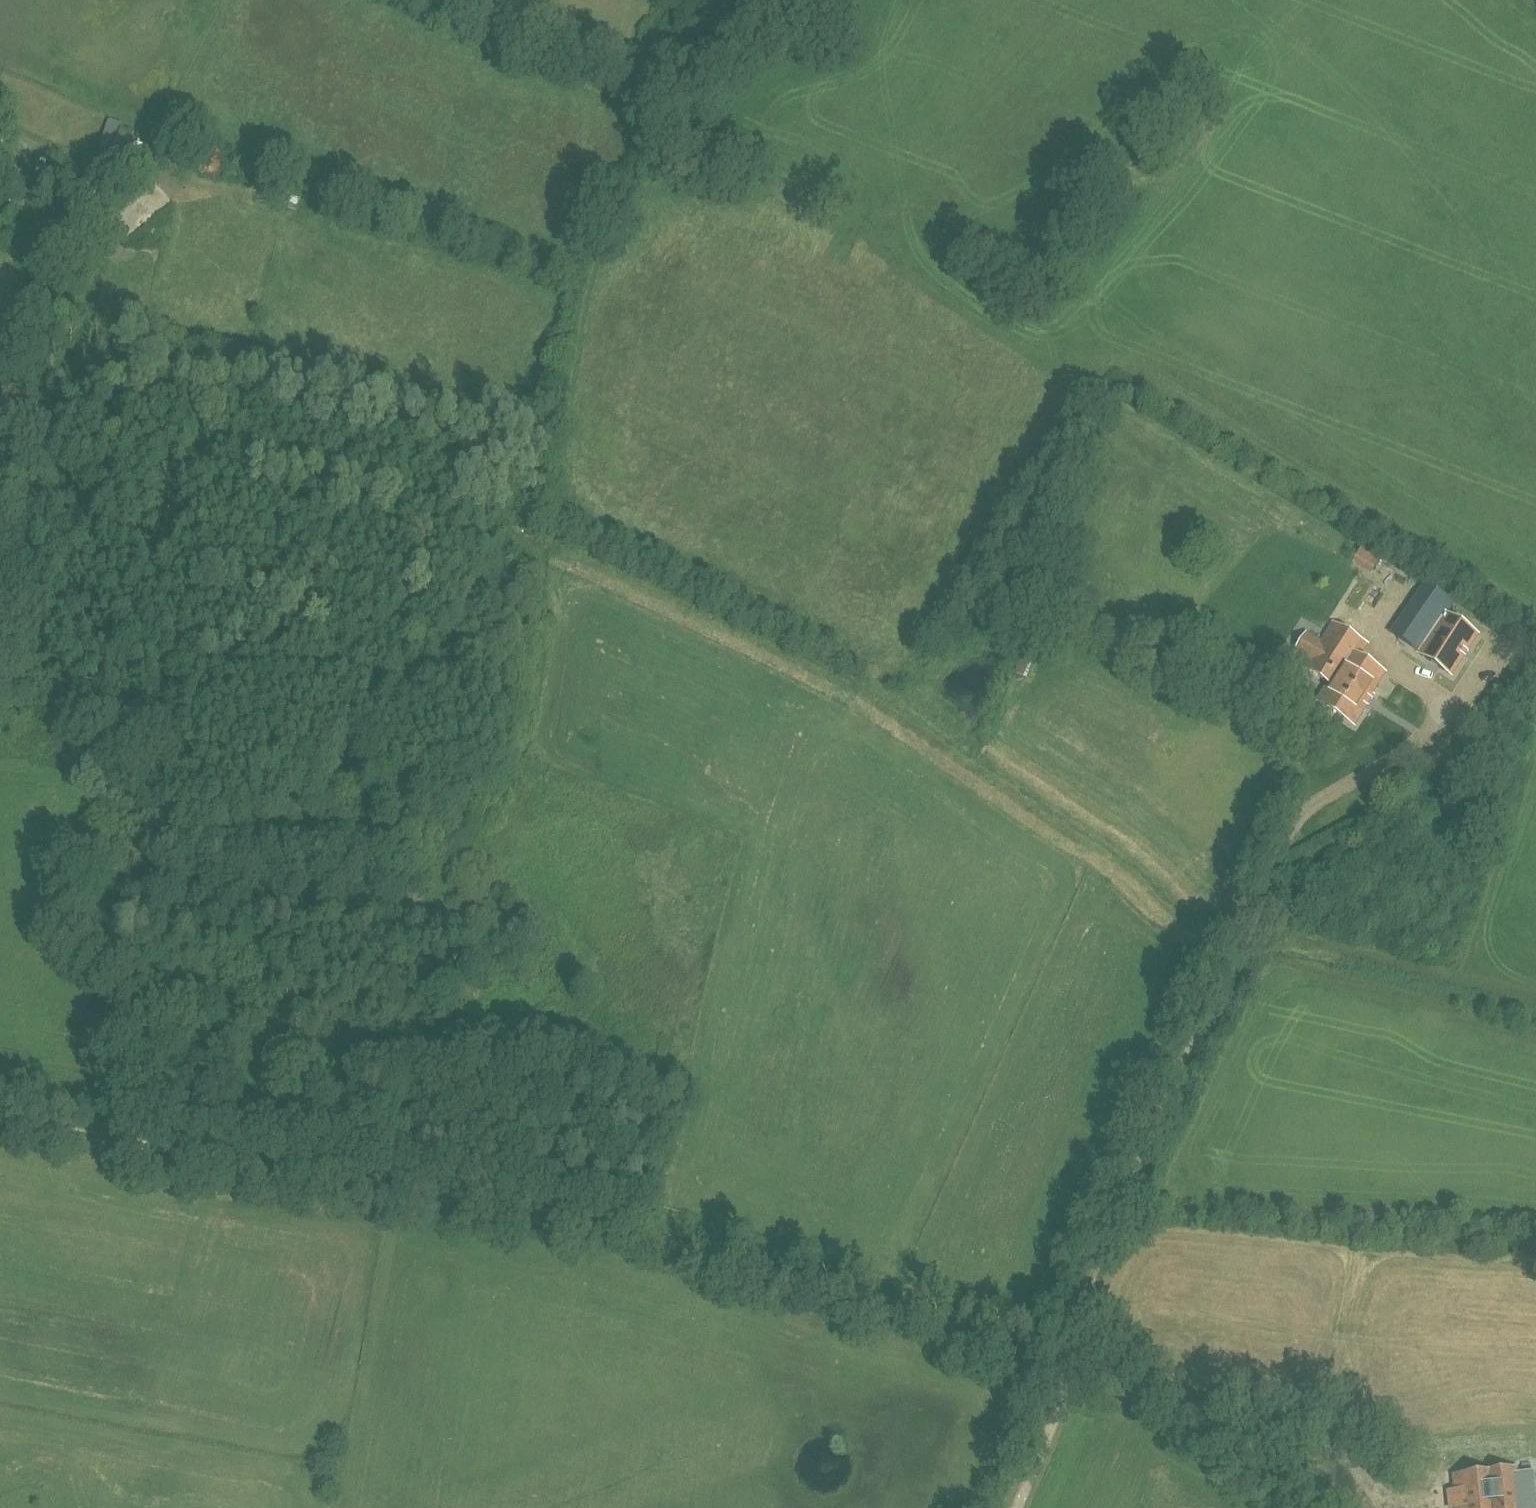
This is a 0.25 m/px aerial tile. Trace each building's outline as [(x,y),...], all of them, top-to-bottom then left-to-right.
[(134,133),(121,128),(123,125),(109,119),(98,145),(113,151),(112,152),(125,156),(134,133)] [(1354,547),(1346,562),(1364,571),(1372,556),(1354,547)] [(1482,638),(1478,636),(1476,635),(1485,621),(1476,616),(1475,617),(1424,583),(1390,634),(1451,675),(1467,651),(1471,654),(1482,638)] [(1349,651),(1317,701),(1354,725),(1372,696),(1370,695),(1384,673),(1349,651)] [(1453,1475),(1456,1507),(1520,1507),(1516,1469),(1453,1475)]
